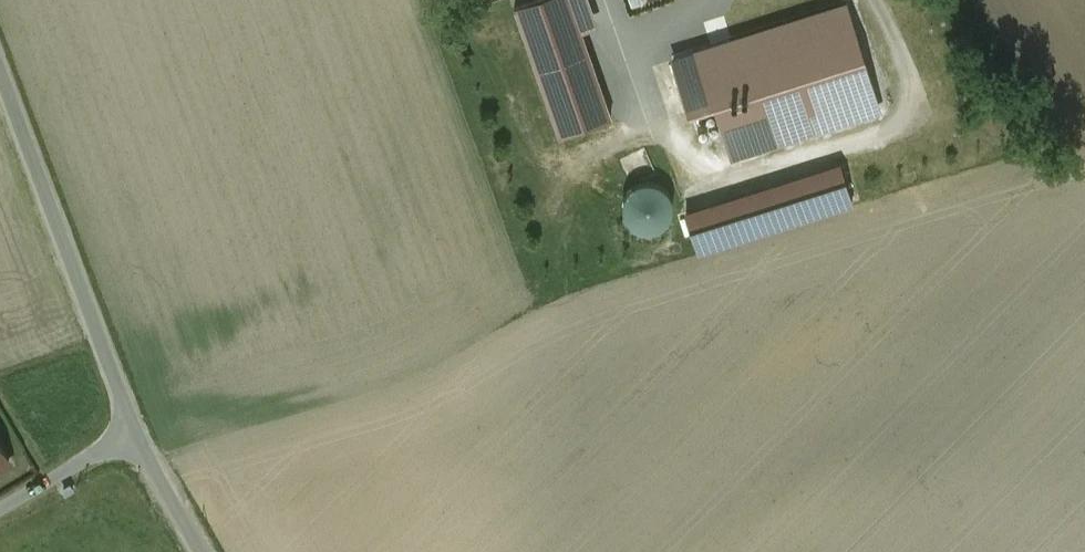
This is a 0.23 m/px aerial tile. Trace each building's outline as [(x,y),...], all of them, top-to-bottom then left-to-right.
[(850,0),(849,0),(672,57),(691,114),(868,57),(850,0)] [(611,115),(581,32),(529,50),(558,133),(611,115)] [(883,135),(878,122),(858,129),(862,142),(883,135)] [(839,162),(685,211),(698,250),(852,202),(839,162)] [(632,186),(630,188),(627,192),(624,197),(623,202),(623,207),(624,212),(625,216),(628,221),(631,224),(635,226),(638,228),(644,230),(648,230),(653,229),(658,228),(661,226),(665,223),(667,220),(670,215),(672,210),(672,206),(672,201),(671,197),(669,192),(666,188),(662,185),(658,183),(653,181),(649,180),(644,181),(638,182),(635,184),(632,186)] [(0,444),(0,465),(9,460),(0,444)]
